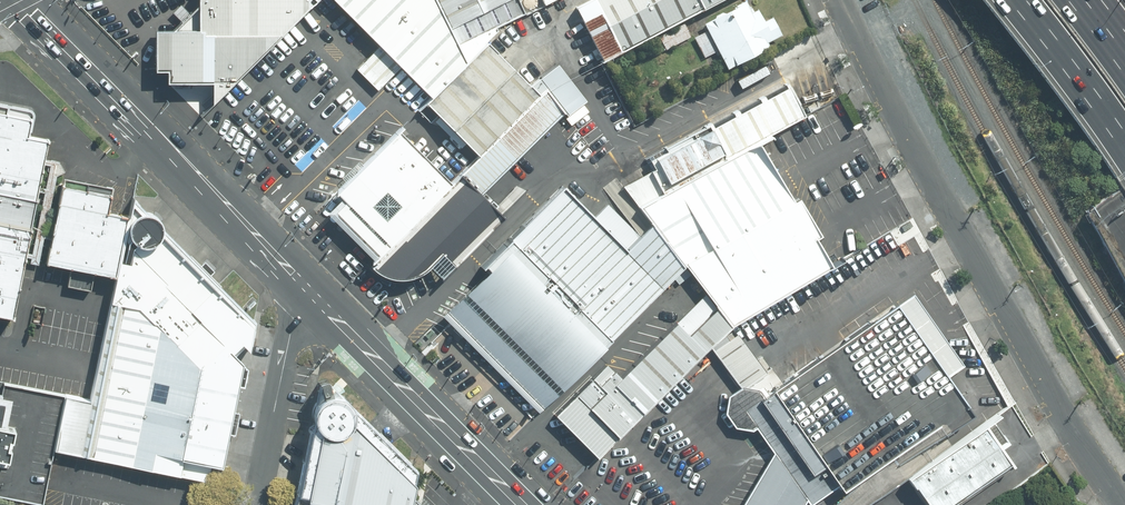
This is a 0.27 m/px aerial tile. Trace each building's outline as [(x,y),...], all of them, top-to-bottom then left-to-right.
[(213,102),(315,2),(314,0),(197,0),(196,30),(152,30),(154,69),(165,70),(166,80),(213,79),(213,102)] [(341,8),(431,98),(465,64),(434,0),(333,0),(341,8)] [(518,0),(434,0),(465,64),(487,42),(497,30),(495,27),(524,13),(518,0)] [(573,7),(600,60),(721,0),(588,0),(573,7)] [(744,0),(741,0),(701,19),(727,70),(769,50),(744,0)] [(540,95),(529,84),(487,42),(465,64),(431,98),(425,103),(478,156),(540,95)] [(540,95),(546,89),(563,112),(566,116),(585,100),(558,64),(529,84),(540,95)] [(804,116),(786,83),(665,148),(666,151),(650,160),(654,169),(622,186),(637,206),(757,143),(759,146),(772,138),(770,134),(804,116)] [(478,156),(460,174),(480,193),(563,112),(546,89),(540,95),(478,156)] [(13,314),(48,140),(27,135),(31,119),(6,114),(7,107),(0,106),(0,312),(13,314)] [(372,259),(451,182),(401,132),(337,195),(343,200),(328,215),(372,259)] [(730,325),(830,265),(814,238),(819,236),(798,199),(793,203),(759,146),(757,143),(637,206),(650,222),(683,264),(716,305),(730,325)] [(441,277),(503,216),(480,193),(460,174),(368,265),(375,271),(381,274),(388,277),(396,278),(403,278),(412,276),(418,274),(424,270),(429,265),(441,277)] [(63,178),(46,263),(116,276),(128,215),(107,211),(112,187),(63,178)] [(442,313),(537,412),(683,264),(650,222),(627,243),(600,214),(604,210),(597,201),(587,211),(568,191),(514,244),(510,241),(483,266),(488,270),(442,313)] [(255,321),(133,196),(128,215),(116,276),(90,400),(64,395),(53,451),(207,481),(210,464),(221,467),(228,435),(235,436),(239,414),(233,413),(238,388),(244,389),(248,370),(240,366),(241,361),(232,352),(241,343),(249,350),(255,321)] [(740,504),(800,504),(804,498),(808,504),(837,484),(842,490),(936,424),(942,432),(970,412),(895,302),(771,387),(773,390),(763,396),(759,389),(741,386),(726,396),(722,414),(733,428),(751,430),(754,428),(771,451),(740,504)] [(597,459),(730,325),(716,305),(688,334),(675,321),(619,377),(614,370),(612,371),(606,364),(593,378),(591,376),(553,415),(597,459)] [(762,370),(734,332),(711,348),(738,387),(762,370)] [(0,391),(0,456),(7,458),(13,426),(4,425),(10,393),(0,391)] [(419,494),(422,480),(360,418),(360,412),(359,407),(358,403),(355,399),(351,395),(346,393),(342,392),(338,392),(333,393),(327,396),(323,400),(320,406),(319,412),(320,419),(305,492),(300,491),(297,504),(416,504),(419,494)] [(982,424),(906,478),(926,504),(947,504),(1009,460),(982,424)] [(416,504),(430,504),(419,494),(416,504)] [(1030,496),(1018,504),(1034,504),(1030,496)]
